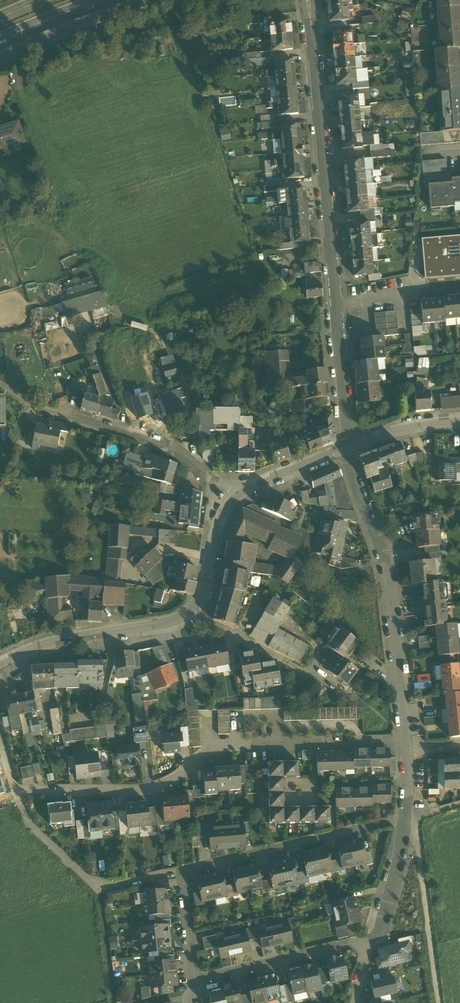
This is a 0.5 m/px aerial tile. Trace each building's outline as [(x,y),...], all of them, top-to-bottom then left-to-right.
[(325,2),(327,1),(328,8),(347,6),(347,0),(325,0),(325,2)] [(440,9),(459,7),(459,0),(439,0),(440,9)] [(347,6),(328,8),(329,22),(348,20),(348,10),(347,6)] [(440,9),(441,20),(439,20),(441,39),(442,39),(443,49),(457,48),(459,48),(459,17),(459,7),(440,9)] [(258,16),(246,19),(247,25),(260,24),(258,16)] [(376,16),(363,17),(363,24),(376,23),(376,16)] [(290,20),(264,23),(265,32),(268,32),(269,36),(270,36),(270,37),(291,35),(290,20)] [(352,31),(332,32),(333,46),(353,44),(352,31)] [(291,35),(270,37),(271,47),(269,47),(269,49),(268,49),(269,52),(292,49),(291,35)] [(353,44),(333,46),(334,59),(354,57),(353,44)] [(437,50),(438,61),(436,61),(438,80),(440,80),(440,91),(459,89),(457,48),(443,49),(437,50)] [(354,57),(334,59),(336,72),(355,70),(354,57)] [(293,61),(274,63),(275,76),(295,74),(293,61)] [(355,70),(336,72),(337,85),(352,84),(356,83),(356,82),(355,70)] [(295,74),(275,76),(277,89),(296,87),(295,74)] [(356,83),(352,84),(353,89),(369,88),(368,81),(356,82),(356,83)] [(296,87),(277,89),(278,102),(297,100),(296,87)] [(440,91),(441,101),(440,102),(441,121),(443,121),(444,131),(454,131),(459,130),(459,89),(440,91)] [(357,94),(338,96),(339,110),(358,108),(357,94)] [(297,100),(278,102),(279,116),(298,114),(297,100)] [(358,108),(339,110),(340,122),(360,121),(358,108)] [(360,121),(340,122),(341,135),(361,134),(360,121)] [(0,128),(0,155),(9,152),(8,146),(23,141),(18,123),(0,128)] [(299,125),(280,126),(281,140),(300,138),(299,125)] [(444,131),(443,132),(444,143),(455,142),(454,131),(444,131)] [(443,132),(431,133),(432,144),(444,143),(443,132)] [(431,133),(420,134),(421,145),(432,144),(431,133)] [(361,134),(341,135),(343,149),(362,147),(361,134)] [(281,140),(282,153),(302,151),(300,138),(281,140)] [(302,151),(282,153),(283,166),(303,164),(302,151)] [(363,158),(344,160),(345,173),(364,172),(371,171),(373,171),(372,158),(371,158),(363,159),(363,158)] [(446,159),(434,160),(435,172),(447,171),(446,159)] [(434,160),(422,161),(423,173),(435,172),(434,160)] [(303,164),(283,166),(285,179),(304,178),(303,164)] [(364,172),(345,173),(346,186),(365,184),(364,172)] [(266,179),(266,187),(279,186),(279,178),(266,179)] [(451,179),(452,183),(454,203),(459,202),(459,178),(451,179)] [(452,183),(428,185),(430,209),(454,207),(454,203),(452,183)] [(365,184),(346,186),(347,199),(367,197),(365,184)] [(374,184),(365,184),(367,197),(375,197),(374,184)] [(305,189),(286,190),(287,204),(306,202),(305,189)] [(277,205),(287,204),(286,190),(276,191),(277,205)] [(367,197),(347,199),(348,213),(360,211),(368,211),(368,209),(367,197)] [(375,197),(367,197),(368,209),(374,209),(376,208),(375,197)] [(306,202),(287,204),(288,217),(307,215),(306,202)] [(368,211),(360,211),(361,217),(374,216),(374,209),(368,209),(368,211)] [(307,215),(288,217),(289,230),(309,228),(307,215)] [(361,222),(349,224),(351,237),(370,235),(369,222),(361,222)] [(289,230),(290,243),(293,243),(310,241),(309,228),(289,230)] [(370,235),(351,237),(352,250),(371,248),(370,235)] [(425,279),(459,277),(459,236),(422,239),(425,279)] [(371,248),(352,250),(353,263),(372,261),(371,248)] [(372,261),(353,263),(354,276),(373,275),(372,261)] [(320,263),(304,264),(305,273),(310,273),(318,272),(321,272),(320,263)] [(65,286),(68,295),(94,287),(91,278),(65,286)] [(322,284),(311,285),(310,279),(305,279),(307,298),(323,297),(322,284)] [(103,292),(62,303),(66,317),(91,310),(105,306),(106,306),(103,292)] [(453,296),(442,297),(442,299),(443,299),(445,320),(447,320),(456,319),(453,296)] [(442,299),(432,300),(434,323),(443,322),(445,322),(445,320),(443,299),(442,299)] [(432,300),(420,301),(421,304),(422,321),(422,324),(425,324),(434,323),(432,300)] [(105,306),(91,310),(94,320),(108,316),(105,306)] [(381,337),(363,339),(360,339),(362,351),(384,348),(383,339),(383,337),(381,337)] [(425,346),(414,346),(414,355),(425,354),(425,346)] [(384,348),(362,351),(363,361),(376,360),(385,359),(384,348)] [(287,351),(265,353),(266,371),(283,370),(283,362),(288,362),(287,351)] [(163,369),(174,366),(175,366),(172,355),(160,358),(163,369)] [(430,358),(419,359),(418,369),(428,370),(430,358)] [(376,360),(363,361),(354,362),(355,373),(378,371),(376,360)] [(163,369),(166,378),(176,375),(174,366),(163,369)] [(85,375),(92,373),(90,367),(83,369),(85,375)] [(325,369),(307,371),(308,381),(305,381),(304,378),(291,380),(291,389),(292,389),(304,387),(327,384),(325,369)] [(428,370),(418,369),(416,379),(424,380),(427,380),(428,370)] [(291,375),(284,375),(283,370),(266,371),(267,383),(280,386),(280,392),(292,391),(292,389),(291,389),(291,380),(291,375)] [(378,371),(355,373),(356,384),(377,382),(378,382),(379,382),(379,380),(378,371)] [(106,391),(100,374),(93,376),(100,398),(107,399),(106,395),(106,391)] [(424,380),(416,379),(414,393),(422,393),(424,380)] [(356,384),(355,385),(358,402),(372,401),(379,400),(378,382),(377,382),(356,384)] [(327,384),(304,387),(305,400),(329,397),(327,384)] [(86,387),(80,385),(78,396),(84,397),(85,394),(86,387)] [(167,415),(168,418),(185,412),(181,399),(187,397),(183,388),(161,395),(162,398),(167,415)] [(422,393),(414,393),(416,412),(431,410),(430,392),(422,393)] [(99,398),(85,394),(84,397),(81,409),(95,414),(95,415),(100,398),(100,397),(99,398)] [(289,400),(281,396),(281,397),(276,394),(271,403),(276,405),(276,406),(287,411),(289,411),(289,400)] [(136,414),(138,419),(153,414),(147,395),(132,400),(132,401),(136,414)] [(277,412),(244,397),(240,405),(272,424),(277,412)] [(441,399),(442,409),(459,408),(459,397),(441,399)] [(107,399),(100,398),(95,415),(109,418),(111,409),(113,401),(109,400),(107,399)] [(161,417),(167,415),(162,398),(155,400),(161,417)] [(303,400),(292,402),(289,400),(289,411),(287,411),(287,414),(289,414),(289,413),(304,412),(303,400)] [(379,400),(372,401),(373,409),(373,411),(377,410),(380,410),(379,400)] [(132,401),(122,404),(127,417),(136,414),(132,401)] [(120,412),(111,409),(109,418),(117,421),(120,412)] [(213,412),(213,431),(238,430),(239,430),(239,418),(239,409),(213,409),(213,412)] [(373,409),(357,412),(358,418),(378,415),(377,410),(373,411),(373,409)] [(197,411),(199,435),(213,435),(213,431),(213,412),(197,411)] [(331,414),(321,417),(323,424),(320,425),(320,426),(316,428),(316,429),(322,446),(332,443),(335,439),(331,414)] [(251,418),(239,418),(239,430),(246,430),(251,430),(251,418)] [(315,419),(308,419),(309,428),(310,429),(311,431),(316,429),(316,428),(316,427),(315,419)] [(69,425),(49,421),(48,428),(60,431),(67,433),(69,425)] [(60,431),(48,428),(44,431),(37,430),(36,436),(34,436),(33,443),(56,448),(60,431)] [(311,431),(304,433),(310,451),(322,446),(316,429),(311,431)] [(239,430),(238,430),(238,472),(254,472),(254,451),(244,451),(244,448),(245,448),(246,447),(246,439),(246,430),(239,430)] [(268,430),(265,445),(263,445),(260,451),(271,451),(271,450),(272,445),(277,430),(268,430)] [(284,441),(272,445),(271,450),(271,451),(276,463),(290,458),(284,441)] [(400,443),(375,451),(381,468),(386,467),(394,465),(395,469),(395,470),(398,469),(397,465),(406,462),(400,443)] [(375,451),(359,457),(359,458),(366,479),(370,478),(378,476),(376,470),(381,468),(375,451)] [(424,452),(415,453),(417,465),(418,467),(424,466),(424,452)] [(415,453),(407,456),(411,467),(417,465),(415,453)] [(155,457),(146,455),(145,458),(142,469),(151,470),(155,457)] [(145,458),(137,456),(136,460),(135,463),(134,468),(142,469),(145,458)] [(177,465),(155,457),(151,470),(152,469),(159,471),(160,470),(174,475),(177,465)] [(13,460),(10,470),(17,473),(21,463),(13,460)] [(338,465),(311,477),(313,487),(324,483),(332,479),(341,475),(338,465)] [(448,466),(436,466),(436,480),(456,480),(456,473),(456,472),(455,472),(455,466),(448,466)] [(134,468),(130,467),(130,469),(132,470),(134,471),(134,473),(134,474),(135,474),(135,475),(140,475),(148,478),(151,470),(134,468)] [(381,468),(376,470),(378,476),(370,478),(374,492),(391,487),(387,471),(386,467),(381,468)] [(159,471),(152,469),(151,470),(148,478),(161,482),(170,485),(171,485),(171,484),(174,475),(160,470),(159,471)] [(354,511),(341,475),(332,479),(336,508),(336,511),(337,511),(343,511),(354,511)] [(160,485),(134,479),(132,489),(150,490),(158,492),(160,485)] [(332,479),(324,483),(328,507),(336,508),(332,479)] [(170,485),(161,482),(160,485),(158,492),(174,496),(175,485),(171,484),(171,485),(170,485)] [(202,494),(182,489),(180,501),(179,504),(181,504),(191,505),(200,506),(202,494)] [(308,490),(301,492),(303,503),(310,504),(308,490)] [(400,491),(393,493),(398,510),(405,508),(400,491)] [(159,495),(150,493),(149,500),(147,511),(156,512),(157,501),(158,501),(159,495)] [(176,499),(159,495),(158,501),(166,502),(179,504),(180,501),(176,500),(176,499)] [(417,497),(409,499),(412,511),(420,509),(417,497)] [(297,509),(277,500),(276,501),(270,498),(268,499),(265,504),(264,504),(262,509),(283,519),(290,522),(297,509)] [(158,501),(157,501),(156,512),(155,514),(164,516),(165,510),(166,502),(158,501)] [(179,504),(166,502),(165,510),(180,513),(181,504),(179,504)] [(191,505),(181,504),(180,513),(179,523),(189,524),(191,505)] [(262,509),(251,504),(243,509),(280,526),(283,519),(262,509)] [(200,506),(191,505),(189,524),(199,525),(200,506)] [(328,507),(324,507),(322,521),(333,524),(337,513),(337,511),(336,511),(336,508),(328,507)] [(280,526),(243,509),(234,527),(271,544),(279,528),(280,526)] [(297,509),(290,522),(301,527),(307,513),(297,509)] [(143,510),(141,519),(163,522),(164,516),(155,514),(156,512),(147,511),(143,510)] [(339,522),(343,523),(343,519),(343,511),(337,511),(337,513),(333,524),(339,524),(339,522)] [(354,511),(343,511),(343,519),(357,520),(354,511)] [(428,518),(412,520),(411,521),(411,524),(413,525),(413,533),(416,533),(438,531),(436,517),(428,518)] [(322,521),(321,521),(317,535),(318,535),(330,537),(333,524),(322,521)] [(339,524),(333,524),(330,537),(342,540),(343,540),(346,524),(343,523),(339,522),(339,524)] [(127,527),(110,525),(109,548),(125,549),(126,532),(127,527)] [(160,530),(127,527),(126,532),(141,534),(141,535),(159,537),(160,530)] [(279,528),(271,544),(269,548),(270,550),(289,558),(292,560),(294,558),(302,539),(279,528)] [(169,531),(160,530),(159,537),(159,543),(169,544),(169,531)] [(438,531),(416,533),(418,548),(424,547),(439,546),(438,531)] [(330,537),(318,535),(314,553),(321,554),(322,549),(327,550),(330,537)] [(342,540),(330,537),(327,550),(332,551),(331,558),(339,560),(344,540),(343,540),(342,540)] [(244,545),(227,542),(224,561),(241,563),(244,545)] [(256,546),(244,545),(241,563),(253,564),(256,546)] [(125,549),(109,548),(108,558),(122,560),(124,560),(125,549)] [(141,561),(136,565),(144,575),(153,567),(162,560),(153,550),(141,561)] [(141,561),(136,556),(131,560),(136,565),(141,561)] [(189,559),(178,557),(176,564),(188,566),(189,559)] [(108,558),(106,581),(110,582),(120,583),(122,560),(108,558)] [(292,560),(289,558),(284,567),(294,574),(301,564),(294,558),(292,560)] [(339,560),(331,558),(329,565),(343,569),(344,563),(339,562),(339,560)] [(241,563),(224,561),(223,568),(249,573),(252,573),(253,564),(241,563)] [(431,561),(410,563),(412,585),(422,584),(433,583),(431,561)] [(176,564),(175,564),(172,578),(175,579),(182,580),(195,583),(198,568),(176,564)] [(277,568),(253,564),(252,573),(272,576),(277,568)] [(284,567),(280,565),(277,568),(272,576),(276,577),(287,584),(294,574),(284,567)] [(162,578),(153,567),(144,575),(153,585),(162,578)] [(249,573),(225,569),(221,590),(244,593),(246,593),(249,573)] [(70,576),(45,579),(45,581),(46,599),(47,599),(61,598),(68,598),(69,590),(70,576)] [(106,581),(70,576),(69,590),(85,591),(84,597),(94,598),(94,594),(103,594),(109,594),(110,582),(106,581)] [(182,580),(175,579),(173,588),(179,589),(182,580)] [(195,583),(182,580),(179,589),(179,591),(192,595),(195,583)] [(45,581),(25,583),(27,601),(46,599),(45,581)] [(120,583),(110,582),(109,594),(108,605),(123,606),(125,584),(120,583)] [(433,583),(422,584),(424,606),(444,604),(442,582),(433,583)] [(164,591),(158,590),(155,602),(161,604),(164,591)] [(244,593),(221,590),(213,620),(234,627),(244,593)] [(61,598),(47,599),(47,607),(58,606),(61,605),(61,598)] [(290,609),(273,598),(264,613),(281,623),(290,609)] [(93,603),(89,603),(87,622),(101,622),(102,605),(102,604),(93,603)] [(444,604),(424,606),(427,627),(436,626),(447,625),(444,604)] [(58,606),(47,607),(49,625),(68,622),(67,612),(59,613),(58,606)] [(275,635),(278,629),(281,623),(264,613),(257,625),(275,635)] [(447,625),(436,626),(438,641),(457,639),(458,639),(456,624),(447,625)] [(275,635),(257,625),(250,636),(268,647),(275,635)] [(358,643),(340,628),(326,646),(339,656),(345,660),(358,643)] [(308,646),(278,629),(275,635),(268,647),(298,663),(308,646)] [(438,641),(437,641),(439,656),(459,654),(457,639),(438,641)] [(227,656),(225,643),(204,647),(208,667),(228,664),(228,663),(227,656)] [(171,663),(163,646),(152,648),(161,668),(170,664),(171,663)] [(204,647),(185,650),(187,662),(188,670),(208,667),(204,647)] [(377,658),(368,650),(361,660),(370,667),(377,658)] [(132,651),(115,653),(118,669),(135,666),(132,651)] [(257,651),(238,654),(240,664),(243,682),(252,681),(254,689),(274,686),(273,683),(280,682),(279,674),(276,661),(259,664),(257,651)] [(345,660),(339,656),(327,671),(346,685),(358,670),(345,660)] [(90,661),(78,662),(78,664),(79,685),(91,684),(90,661)] [(103,661),(90,661),(91,684),(103,684),(103,661)] [(78,664),(66,665),(67,688),(79,687),(79,685),(78,664)] [(161,668),(146,675),(154,690),(155,688),(176,679),(170,664),(161,668)] [(440,666),(435,667),(436,680),(436,681),(441,680),(441,681),(459,679),(459,675),(459,668),(459,669),(458,664),(440,666)] [(54,665),(31,666),(33,690),(38,689),(54,688),(54,666),(54,665)] [(66,665),(54,666),(54,688),(67,688),(66,665)] [(381,680),(371,672),(368,677),(377,684),(381,680)] [(428,674),(416,675),(417,688),(429,687),(428,674)] [(140,677),(133,679),(136,694),(142,694),(142,693),(143,692),(140,677)] [(441,681),(443,695),(445,695),(459,693),(459,682),(459,679),(441,681)] [(108,687),(104,703),(104,711),(106,725),(112,725),(115,725),(114,712),(115,700),(112,700),(114,689),(108,687)] [(192,688),(184,690),(186,712),(198,711),(197,701),(194,702),(192,688)] [(38,689),(33,690),(33,692),(37,711),(42,710),(38,689)] [(154,690),(144,692),(144,698),(145,699),(149,698),(152,697),(155,696),(154,690)] [(33,692),(24,694),(28,713),(32,712),(37,711),(33,692)] [(445,695),(446,709),(459,708),(459,693),(445,695)] [(24,694),(15,695),(19,715),(23,714),(28,713),(24,694)] [(136,694),(132,695),(136,721),(146,720),(145,713),(143,699),(142,694),(136,694)] [(15,695),(5,697),(11,731),(22,728),(19,715),(15,695)] [(283,698),(243,698),(243,710),(283,709),(283,698)] [(57,708),(50,709),(54,734),(61,733),(58,712),(57,708)] [(446,709),(448,723),(459,722),(459,708),(446,709)] [(146,720),(136,721),(137,728),(146,727),(147,727),(146,720)] [(448,723),(449,738),(459,737),(459,722),(448,723)] [(106,725),(95,727),(96,739),(107,737),(106,725)] [(137,728),(133,729),(134,743),(148,742),(146,727),(137,728)] [(188,727),(180,728),(181,733),(182,743),(189,743),(189,742),(188,736),(188,730),(188,727)] [(181,733),(161,735),(162,745),(164,745),(165,754),(180,752),(179,743),(182,743),(181,733)] [(138,745),(116,748),(117,757),(123,757),(124,766),(132,765),(132,766),(138,765),(138,764),(140,764),(138,745)] [(371,749),(358,749),(358,752),(353,752),(354,767),(354,768),(366,767),(366,765),(371,764),(371,749)] [(384,749),(371,749),(371,764),(377,764),(377,767),(390,767),(390,758),(390,751),(384,751),(384,749)] [(310,760),(310,751),(302,751),(302,760),(310,760)] [(330,755),(330,752),(317,753),(317,768),(323,768),(323,771),(336,770),(335,755),(330,755)] [(353,752),(340,752),(340,755),(335,755),(336,770),(349,770),(349,767),(354,767),(353,752)] [(98,753),(86,754),(88,777),(100,776),(99,766),(98,753)] [(86,754),(74,756),(77,779),(88,777),(86,754)] [(459,759),(444,759),(444,774),(459,774),(459,759)] [(283,762),(269,762),(268,762),(268,763),(268,778),(284,778),(283,762)] [(298,762),(283,762),(284,778),(298,777),(299,777),(299,762),(298,762)] [(32,765),(20,768),(23,780),(34,777),(32,765)] [(110,765),(99,766),(100,776),(100,777),(111,776),(110,765)] [(239,766),(227,767),(229,790),(241,789),(241,784),(239,766)] [(210,771),(203,772),(204,785),(205,795),(217,794),(217,791),(229,790),(227,767),(215,768),(215,771),(214,771),(215,772),(211,772),(210,771)] [(459,774),(444,774),(445,789),(459,789),(459,774)] [(284,778),(268,778),(269,793),(284,793),(284,778)] [(204,785),(193,786),(193,790),(194,798),(205,797),(205,795),(204,785)] [(390,785),(377,785),(377,788),(372,788),(372,803),(385,803),(385,800),(391,800),(390,785)] [(354,788),(341,788),(341,791),(336,791),(336,807),(349,807),(349,804),(354,804),(354,791),(354,788)] [(372,803),(372,788),(359,788),(359,791),(354,791),(354,804),(354,806),(367,806),(367,803),(372,803)] [(284,793),(269,793),(269,808),(284,808),(285,808),(284,793)] [(187,794),(172,795),(174,820),(190,819),(188,802),(187,794)] [(172,795),(162,796),(163,809),(164,821),(174,820),(172,795)] [(65,804),(62,804),(62,803),(47,805),(49,818),(50,825),(64,823),(64,827),(74,826),(73,811),(72,811),(71,802),(65,803),(65,804)] [(147,802),(136,804),(139,827),(150,826),(148,808),(147,802)] [(110,803),(98,804),(102,830),(113,829),(112,813),(110,803)] [(98,804),(87,806),(88,820),(90,832),(90,831),(102,830),(98,804)] [(136,804),(125,805),(126,811),(128,829),(139,827),(136,804)] [(158,825),(156,807),(148,808),(150,826),(158,825)] [(299,807),(285,808),(284,808),(285,823),(300,823),(299,807)] [(315,807),(299,807),(300,823),(315,822),(315,807)] [(329,807),(315,807),(315,822),(330,822),(330,807),(329,807)] [(285,823),(284,808),(269,808),(269,823),(270,823),(285,823)] [(126,811),(118,812),(120,830),(120,834),(124,834),(128,829),(126,811)] [(120,830),(118,812),(112,813),(113,829),(113,831),(120,830)] [(82,820),(76,821),(78,839),(84,838),(82,820)] [(88,820),(82,820),(84,838),(91,837),(90,831),(90,832),(88,820)] [(208,825),(196,827),(197,838),(209,837),(208,828),(208,825)] [(244,825),(232,826),(234,848),(246,847),(245,834),(244,825)] [(232,826),(220,827),(222,849),(234,848),(232,826)] [(220,827),(208,828),(209,837),(210,850),(222,849),(220,827)] [(361,840),(349,842),(355,866),(366,863),(364,853),(361,840)] [(349,842),(338,845),(341,859),(343,868),(355,866),(349,842)] [(329,862),(326,848),(314,850),(320,874),(331,871),(329,862)] [(314,850),(303,853),(307,871),(308,877),(320,874),(314,850)] [(370,852),(364,853),(366,863),(367,865),(373,864),(370,852)] [(172,854),(161,855),(162,864),(173,863),(172,854)] [(341,859),(335,860),(338,872),(344,871),(343,868),(341,859)] [(292,860),(280,863),(286,886),(297,883),(295,874),(292,860)] [(335,860),(329,862),(331,871),(332,874),(338,872),(335,860)] [(286,886),(280,863),(268,865),(272,879),(274,889),(286,886)] [(260,882),(256,864),(244,867),(250,890),(261,888),(260,882)] [(244,867),(232,870),(236,884),(238,893),(250,890),(244,867)] [(307,871),(301,872),(304,884),(309,883),(308,877),(307,871)] [(301,872),(295,874),(297,883),(298,886),(304,884),(301,872)] [(221,873),(209,875),(215,899),(226,896),(224,886),(221,873)] [(209,875),(197,878),(201,892),(203,901),(215,899),(209,875)] [(168,879),(152,883),(153,890),(167,889),(167,891),(169,891),(168,879)] [(272,879),(266,881),(268,893),(274,891),(274,889),(272,879)] [(266,881),(260,882),(261,888),(263,894),(268,893),(266,881)] [(236,884),(230,885),(233,897),(238,896),(238,893),(236,884)] [(230,885),(224,886),(226,896),(227,898),(233,897),(230,885)] [(153,890),(142,891),(143,904),(168,902),(167,891),(167,889),(153,890)] [(201,892),(193,894),(196,906),(203,904),(203,901),(201,892)] [(340,896),(328,898),(329,904),(331,904),(341,901),(340,896)] [(341,901),(331,904),(334,915),(358,910),(355,898),(341,901)] [(168,902),(143,904),(145,916),(154,915),(170,914),(168,902)] [(358,910),(334,915),(337,927),(346,925),(360,921),(358,910)] [(293,918),(287,919),(288,924),(290,931),(296,929),(293,918)] [(288,924),(273,928),(277,945),(293,942),(290,931),(288,924)] [(337,927),(335,927),(338,939),(349,936),(346,925),(337,927)] [(156,927),(140,929),(141,941),(169,938),(168,927),(168,926),(156,927)] [(257,926),(251,928),(254,939),(260,938),(258,931),(257,926)] [(251,928),(245,929),(246,934),(248,941),(254,939),(251,928)] [(273,928),(258,931),(260,938),(262,949),(277,945),(273,928)] [(246,934),(231,937),(236,955),(251,951),(248,941),(246,934)] [(215,935),(202,938),(205,950),(218,947),(216,941),(217,941),(215,935)] [(217,941),(216,941),(218,947),(221,958),(236,955),(231,937),(217,941)] [(397,940),(398,945),(408,943),(409,945),(411,944),(410,937),(397,940)] [(169,938),(141,941),(142,952),(158,951),(170,950),(170,949),(169,938)] [(409,945),(408,943),(398,945),(379,950),(381,959),(377,960),(379,968),(408,961),(405,952),(410,951),(409,945)] [(170,950),(158,951),(159,957),(167,956),(174,956),(173,949),(170,949),(170,950)] [(342,955),(326,959),(328,966),(331,982),(332,983),(347,979),(342,955)] [(154,963),(149,964),(150,976),(175,973),(174,961),(154,963)] [(315,964),(309,965),(308,967),(305,967),(304,966),(301,967),(306,991),(307,993),(321,989),(320,986),(316,969),(315,964)] [(328,966),(322,968),(326,983),(331,982),(328,966)] [(301,967),(287,971),(290,983),(289,983),(289,984),(290,985),(293,994),(306,991),(301,967)] [(322,968),(316,969),(320,986),(326,985),(326,983),(322,968)] [(390,972),(378,974),(380,980),(392,978),(390,972)] [(175,973),(150,976),(151,987),(152,988),(163,987),(177,985),(175,973)] [(275,973),(261,977),(267,1002),(281,999),(278,987),(275,973)] [(247,980),(250,994),(253,1002),(262,1002),(267,1002),(261,977),(247,980)] [(380,980),(371,982),(375,999),(398,994),(394,977),(392,978),(380,980)] [(221,986),(222,989),(225,1002),(240,1002),(239,997),(235,983),(221,986)] [(284,986),(288,1002),(295,1001),(293,994),(290,985),(289,984),(284,986)] [(278,987),(281,999),(282,1002),(288,1002),(284,986),(278,987)] [(163,987),(152,988),(151,987),(149,987),(150,998),(164,994),(163,987)] [(208,992),(211,1002),(225,1002),(222,989),(208,992)] [(244,995),(246,1002),(253,1002),(250,994),(244,995)]
